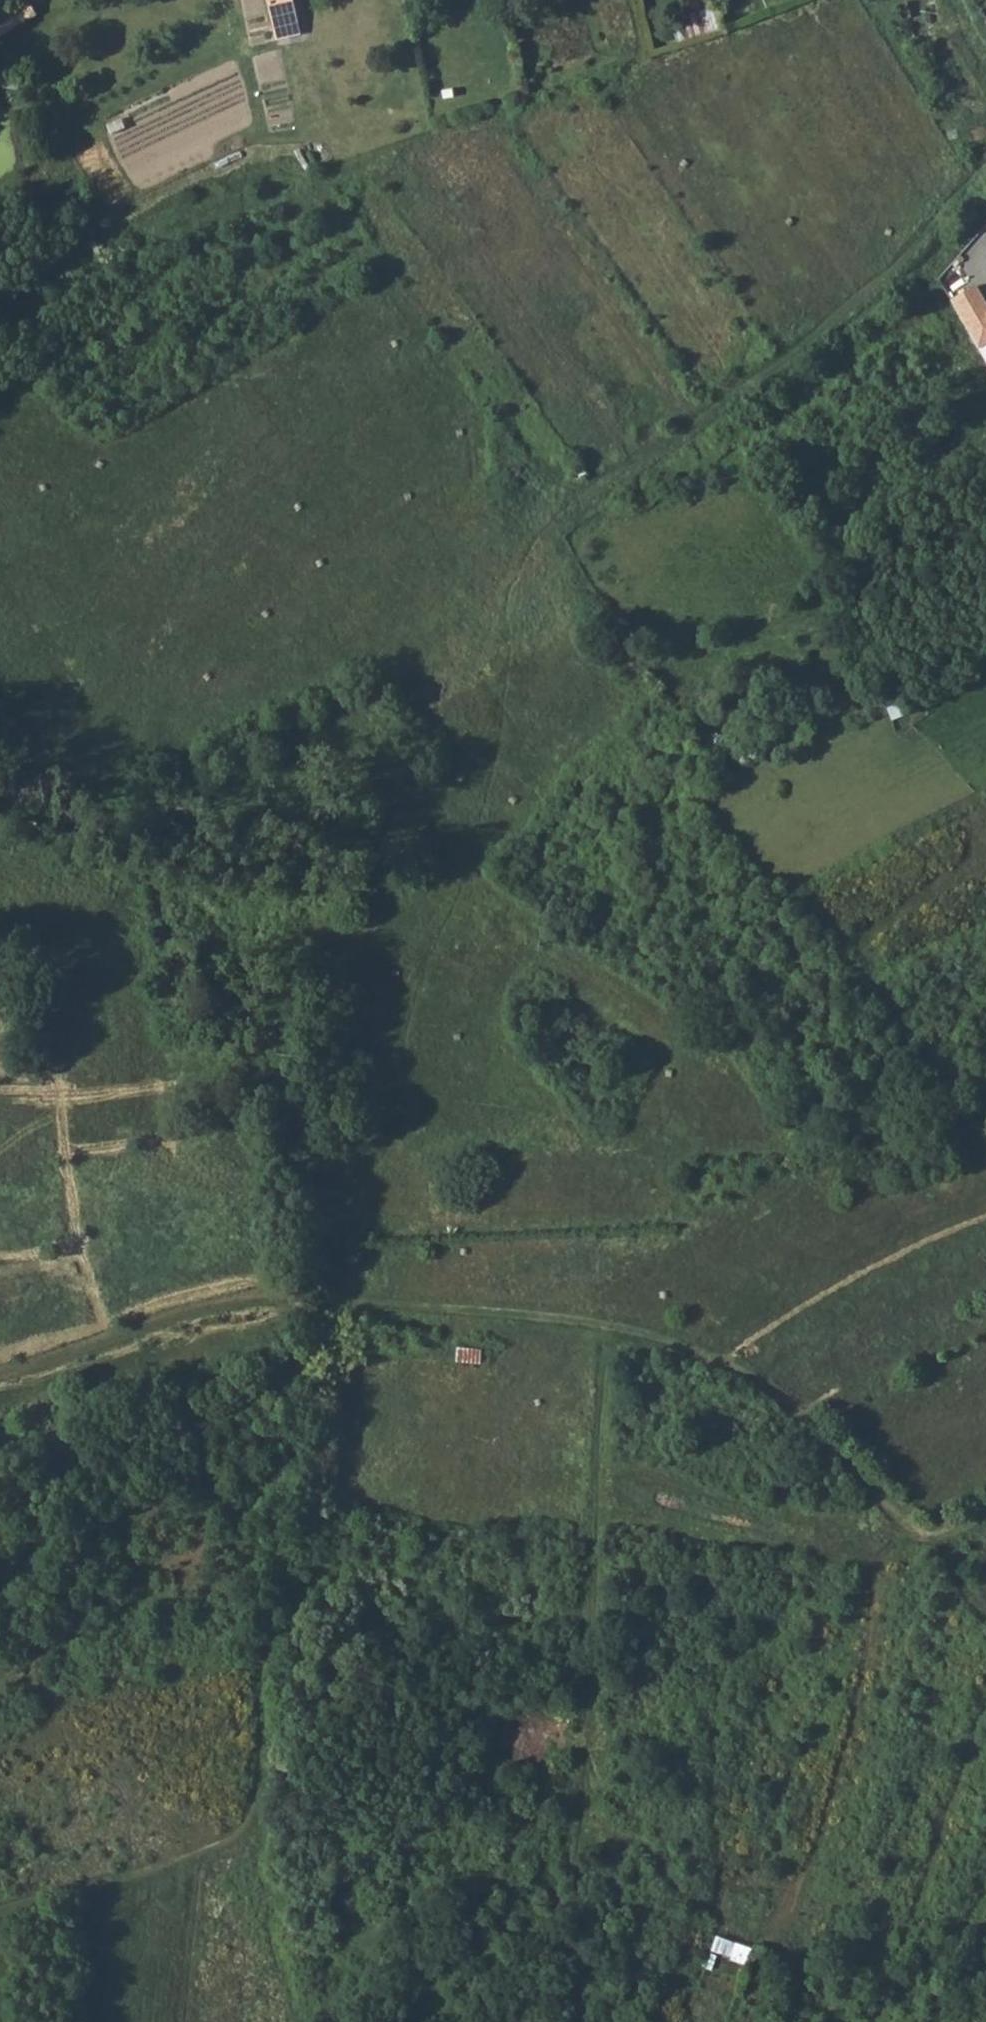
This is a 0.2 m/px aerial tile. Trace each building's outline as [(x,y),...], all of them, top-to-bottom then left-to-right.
[(0,5),(0,35),(39,16),(31,0),(10,0),(0,5)] [(271,27),(296,21),(291,0),(265,0),(271,27)] [(720,30),(714,8),(670,20),(677,43),(720,30)] [(951,300),(978,347),(985,343),(985,301),(977,285),(951,300)] [(714,1950),(748,1961),(753,1945),(719,1934),(714,1950)]
